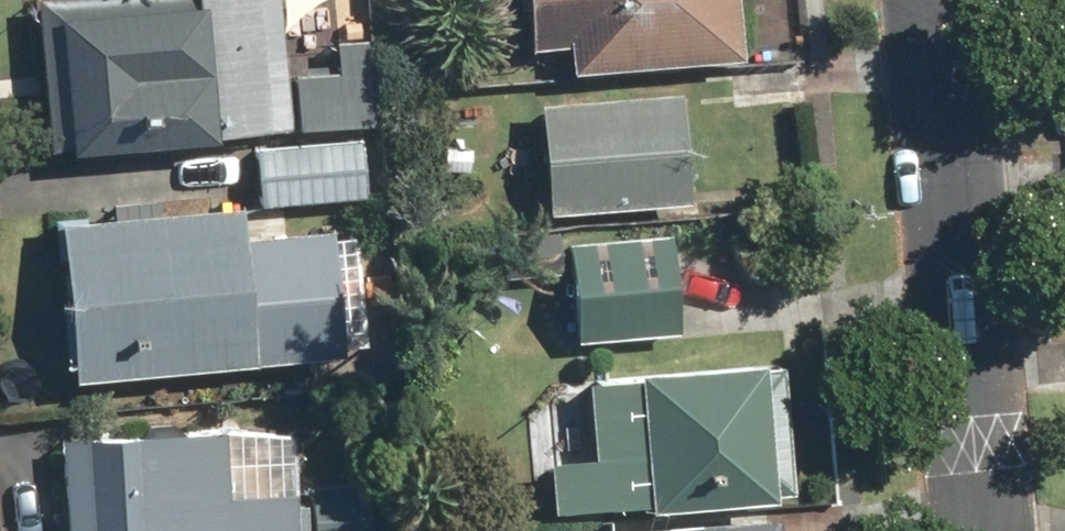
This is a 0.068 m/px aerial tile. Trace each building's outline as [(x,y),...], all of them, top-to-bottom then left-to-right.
[(52,150),(279,127),(266,0),(37,0),(52,150)] [(581,68),(750,53),(745,0),(532,0),(535,44),(578,40),(581,68)] [(293,48),(302,127),(391,117),(382,38),(293,48)] [(549,94),(558,207),(696,197),(688,84),(549,94)] [(257,142),(263,200),(376,189),(370,131),(257,142)] [(59,221),(73,375),(342,350),(330,227),(242,235),(240,204),(59,221)] [(576,237),(583,336),(682,329),(675,231),(576,237)] [(561,455),(565,506),(801,486),(790,359),(597,376),(604,451),(561,455)] [(67,530),(184,530),(202,530),(207,530),(306,530),(302,484),(236,488),(232,425),(60,438),(67,530)] [(787,516),(624,530),(789,530),(787,516)]
